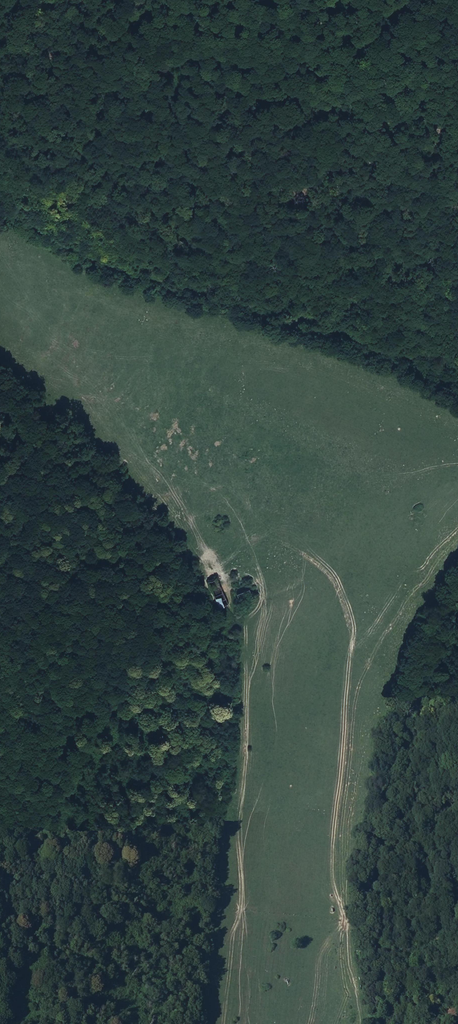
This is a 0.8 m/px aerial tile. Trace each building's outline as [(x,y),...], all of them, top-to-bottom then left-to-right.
[(214,535),(230,529),(227,522),(211,527),(214,535)] [(218,579),(209,583),(221,610),(230,605),(218,579)] [(238,597),(243,606),(255,600),(251,591),(238,597)]
